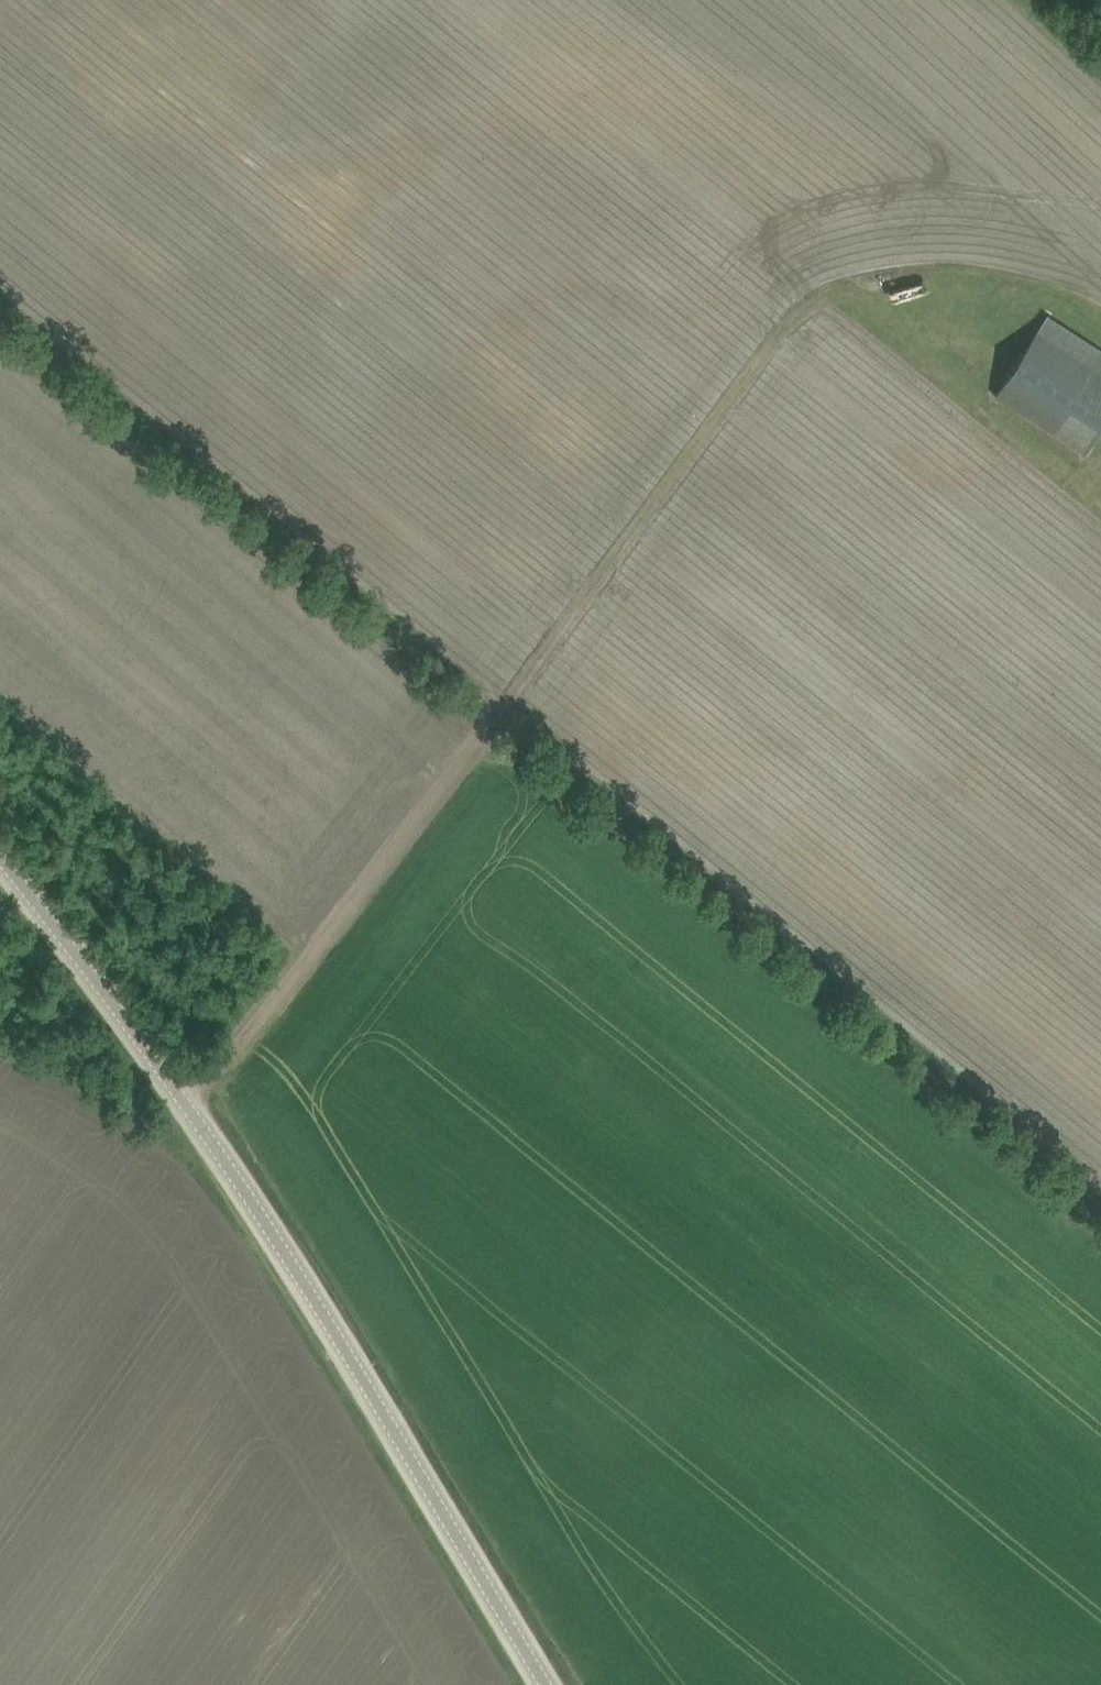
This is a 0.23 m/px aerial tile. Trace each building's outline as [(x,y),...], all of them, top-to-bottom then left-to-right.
[(1100,430),(1100,346),(1045,313),(995,396),(1089,451),(1100,430)]
